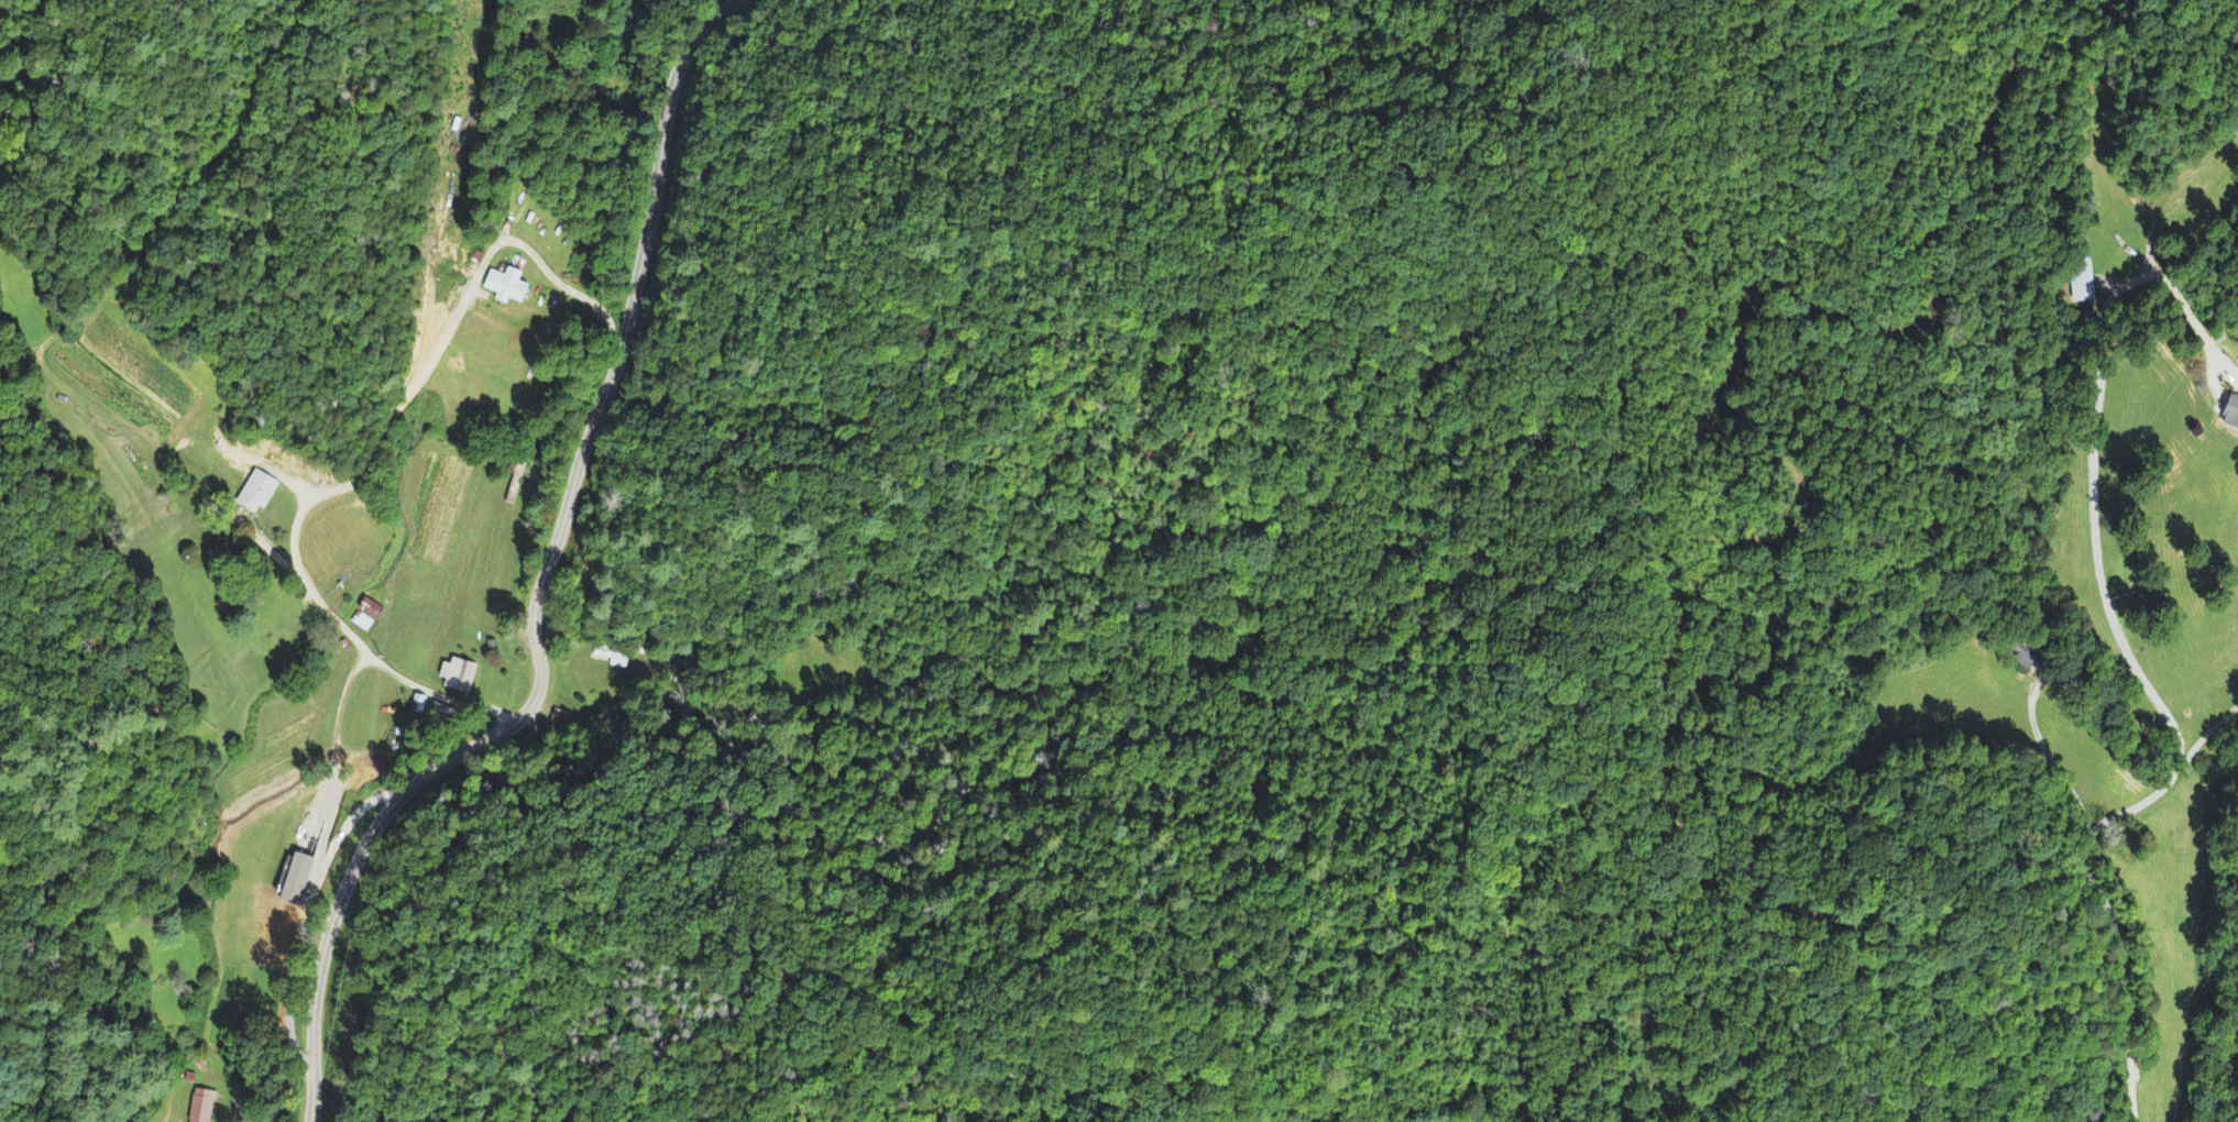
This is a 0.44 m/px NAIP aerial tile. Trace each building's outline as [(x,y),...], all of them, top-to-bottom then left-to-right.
[(485,292),(498,296),(496,303),(508,307),(510,302),(524,307),(531,288),(521,284),(524,275),(509,269),(506,277),(491,272),(485,292)] [(2237,432),(2237,396),(2237,395),(2223,425),(2237,432)] [(238,505),(262,519),(281,485),(257,471),(238,505)] [(379,625),(386,612),(366,601),(359,614),(379,625)] [(369,635),(375,624),(357,616),(352,627),(369,635)] [(441,686),(469,696),(478,668),(450,659),(441,686)] [(303,910),(315,860),(295,856),(283,905),(303,910)] [(216,1095),(195,1092),(191,1121),(212,1121),(216,1095)]
